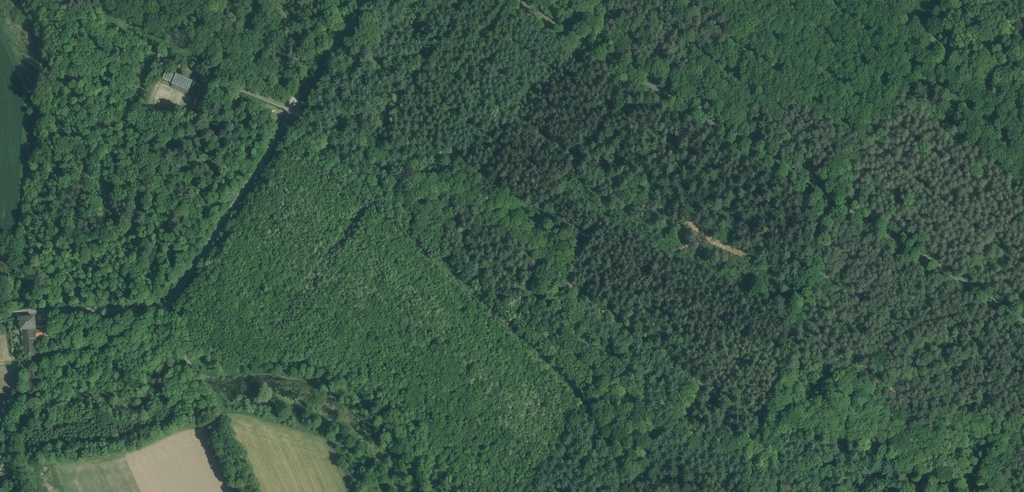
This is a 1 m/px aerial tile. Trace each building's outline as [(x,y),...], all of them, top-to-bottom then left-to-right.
[(192,81),(176,74),(176,75),(166,71),(163,79),(172,83),(172,84),(188,91),(192,81)] [(20,319),(21,330),(35,329),(35,317),(20,319)] [(36,337),(36,331),(35,329),(21,330),(23,357),(38,355),(36,337)]
